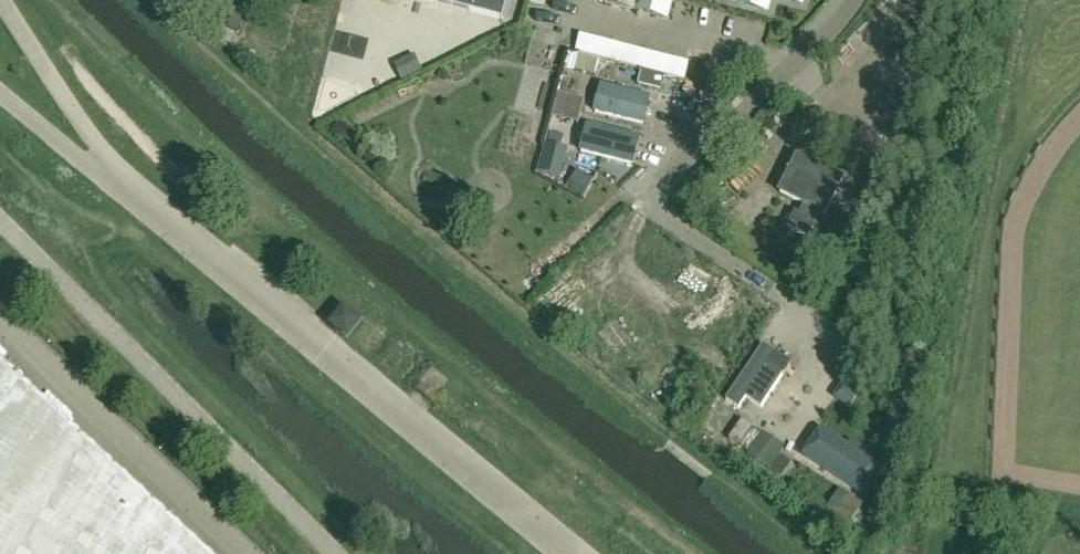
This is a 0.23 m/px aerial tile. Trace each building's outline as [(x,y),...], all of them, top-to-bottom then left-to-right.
[(508,0),(424,0),(503,21),(508,0)] [(604,2),(668,19),(672,0),(604,0),(604,2)] [(735,4),(768,12),(771,0),(736,0),(735,4)] [(575,72),(595,77),(599,62),(579,57),(575,72)] [(651,94),(592,80),(588,97),(647,111),(651,94)] [(578,125),(584,101),(571,98),(559,94),(552,118),(565,121),(578,125)] [(585,138),(580,159),(629,172),(635,151),(585,138)] [(546,145),(539,173),(556,177),(563,149),(546,145)] [(822,220),(842,180),(797,157),(779,193),(804,205),(799,215),(794,212),(787,227),(826,247),(836,227),(822,220)] [(364,322),(346,308),(332,326),(350,340),(364,322)] [(751,411),(756,404),(773,415),(797,378),(781,368),(788,357),(772,346),(736,401),(751,411)] [(0,362),(0,553),(207,553),(0,362)] [(851,408),(859,396),(844,385),(836,397),(851,408)] [(740,447),(752,429),(742,421),(729,440),(740,447)] [(834,431),(816,459),(874,496),(892,468),(834,431)] [(769,470),(784,448),(763,434),(748,456),(769,470)] [(849,526),(862,506),(840,491),(827,512),(849,526)]
